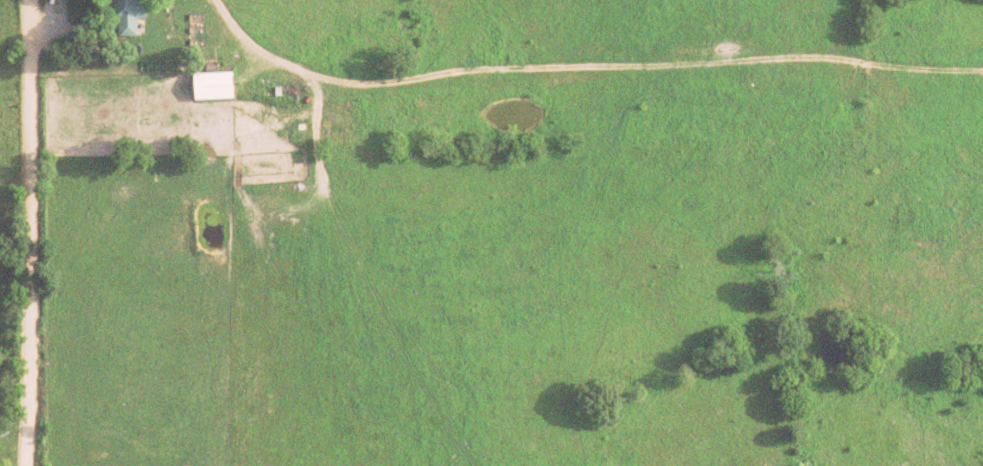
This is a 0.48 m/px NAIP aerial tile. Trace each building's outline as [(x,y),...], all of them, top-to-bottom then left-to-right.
[(139,0),(110,0),(109,40),(132,40),(132,23),(139,23),(139,0)] [(184,78),(184,104),(227,104),(227,78),(184,78)] [(228,105),(228,126),(236,126),(236,136),(268,136),(268,105),(228,105)]
